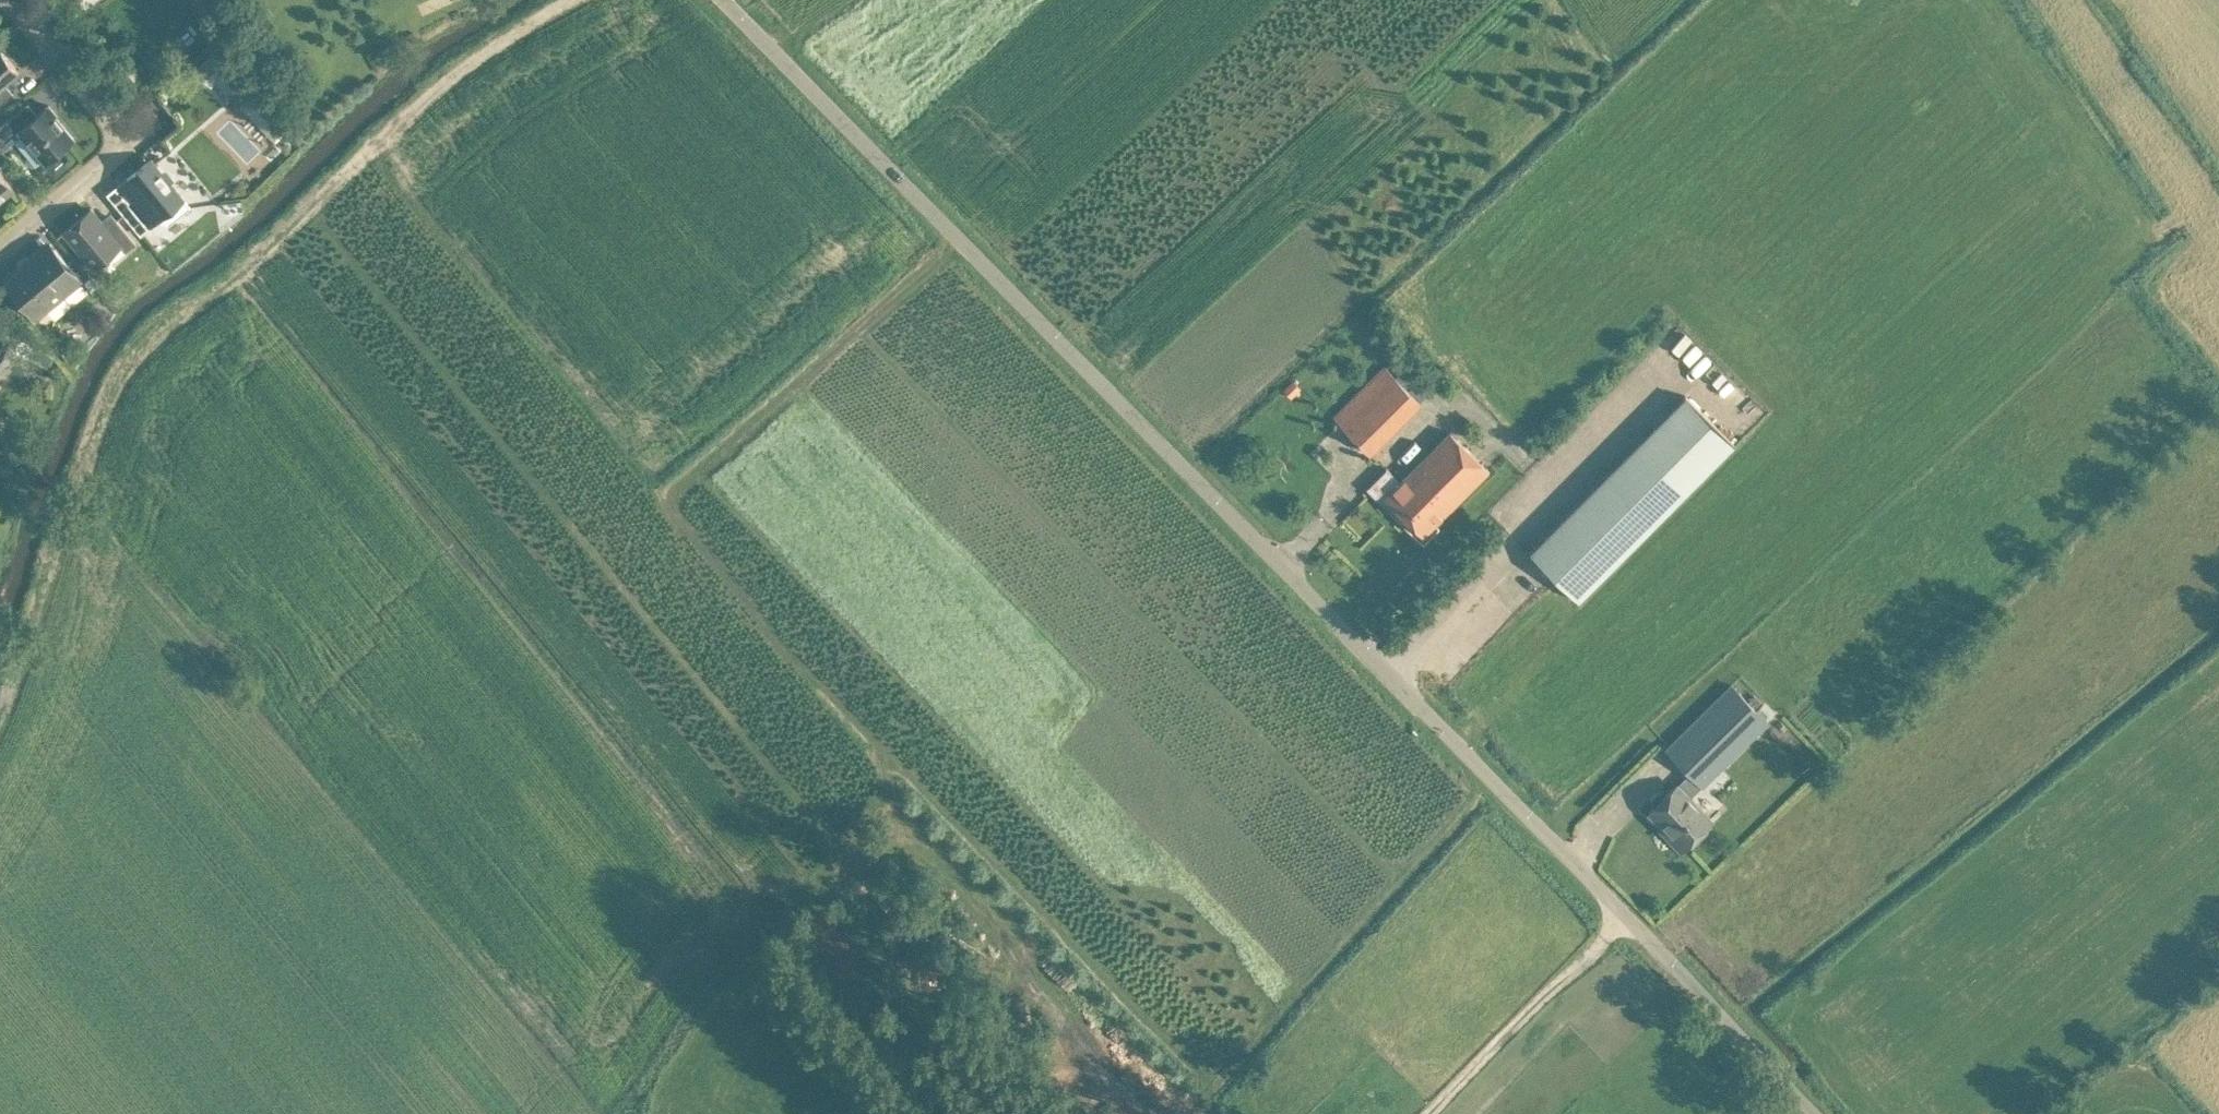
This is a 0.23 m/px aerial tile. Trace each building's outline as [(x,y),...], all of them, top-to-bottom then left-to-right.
[(87,9),(97,0),(79,0),(87,9)] [(18,70),(0,47),(0,85),(18,70)] [(9,96),(0,86),(0,103),(9,96)] [(292,123),(257,88),(240,104),(275,140),(292,123)] [(28,101),(0,125),(0,143),(4,148),(22,132),(45,161),(74,137),(48,105),(38,113),(28,101)] [(133,204),(124,212),(141,232),(152,223),(159,231),(191,205),(151,157),(118,186),(133,204)] [(13,186),(0,170),(0,197),(13,186)] [(126,250),(136,241),(123,227),(115,216),(105,225),(91,208),(64,230),(94,266),(121,244),(126,250)] [(5,279),(19,296),(35,315),(80,277),(69,263),(55,247),(46,255),(41,249),(5,279)] [(90,275),(84,281),(92,290),(98,284),(90,275)] [(12,348),(28,356),(29,355),(34,344),(35,342),(19,334),(12,330),(0,324),(0,372),(12,348)] [(1676,348),(1669,362),(1695,375),(1708,350),(1674,333),(1668,344),(1676,348)] [(1385,366),(1334,417),(1368,451),(1419,400),(1385,366)] [(1686,392),(1534,548),(1582,596),(1734,440),(1686,392)] [(1386,467),(1385,468),(1386,468),(1368,486),(1367,487),(1408,529),(1410,528),(1409,527),(1413,524),(1423,534),(1438,518),(1488,468),(1450,431),(1400,481),(1386,467)] [(1701,785),(1766,720),(1765,719),(1772,711),(1753,693),(1746,700),(1730,684),(1682,733),(1666,748),(1690,772),(1677,784),(1676,783),(1649,810),(1670,832),(1667,834),(1681,849),(1712,819),(1696,804),(1687,797),(1700,784),(1701,785)]
